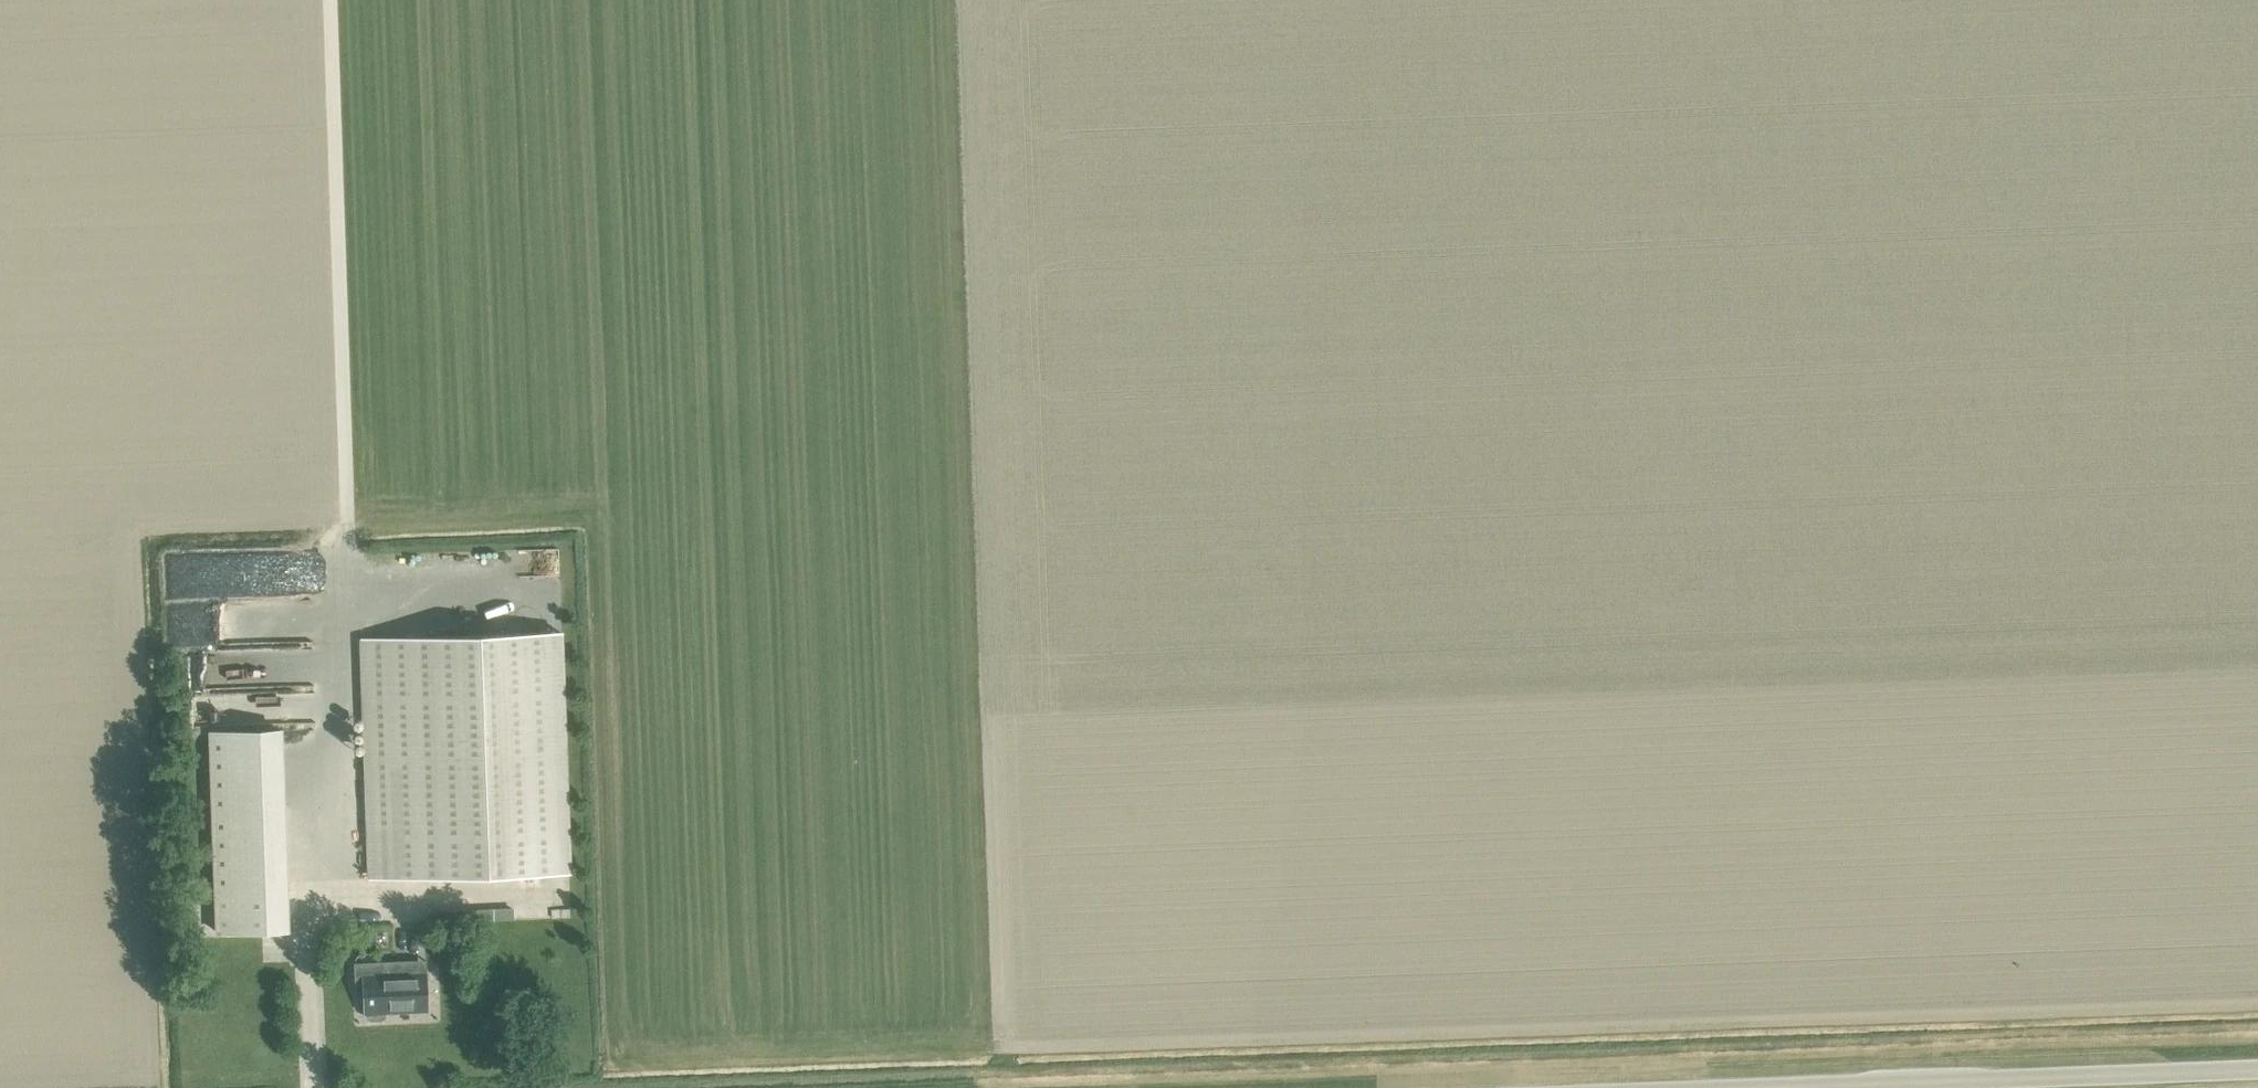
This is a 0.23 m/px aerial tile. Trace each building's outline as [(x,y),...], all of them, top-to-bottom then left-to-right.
[(241,611),(262,611),(262,592),(242,591),(241,611)] [(213,594),(157,593),(156,631),(212,632),(213,594)] [(560,632),(359,639),(368,879),(569,872),(560,632)] [(182,674),(250,670),(249,654),(237,655),(236,643),(180,646),(182,674)] [(287,929),(285,890),(215,893),(217,932),(287,929)] [(356,920),(378,916),(376,903),(354,907),(356,920)] [(413,974),(412,961),(377,962),(377,975),(355,976),(355,963),(353,963),(354,988),(358,992),(362,992),(363,1013),(365,1013),(366,1017),(370,1020),(380,1020),(384,1016),(384,1012),(427,1010),(426,973),(413,974)]
